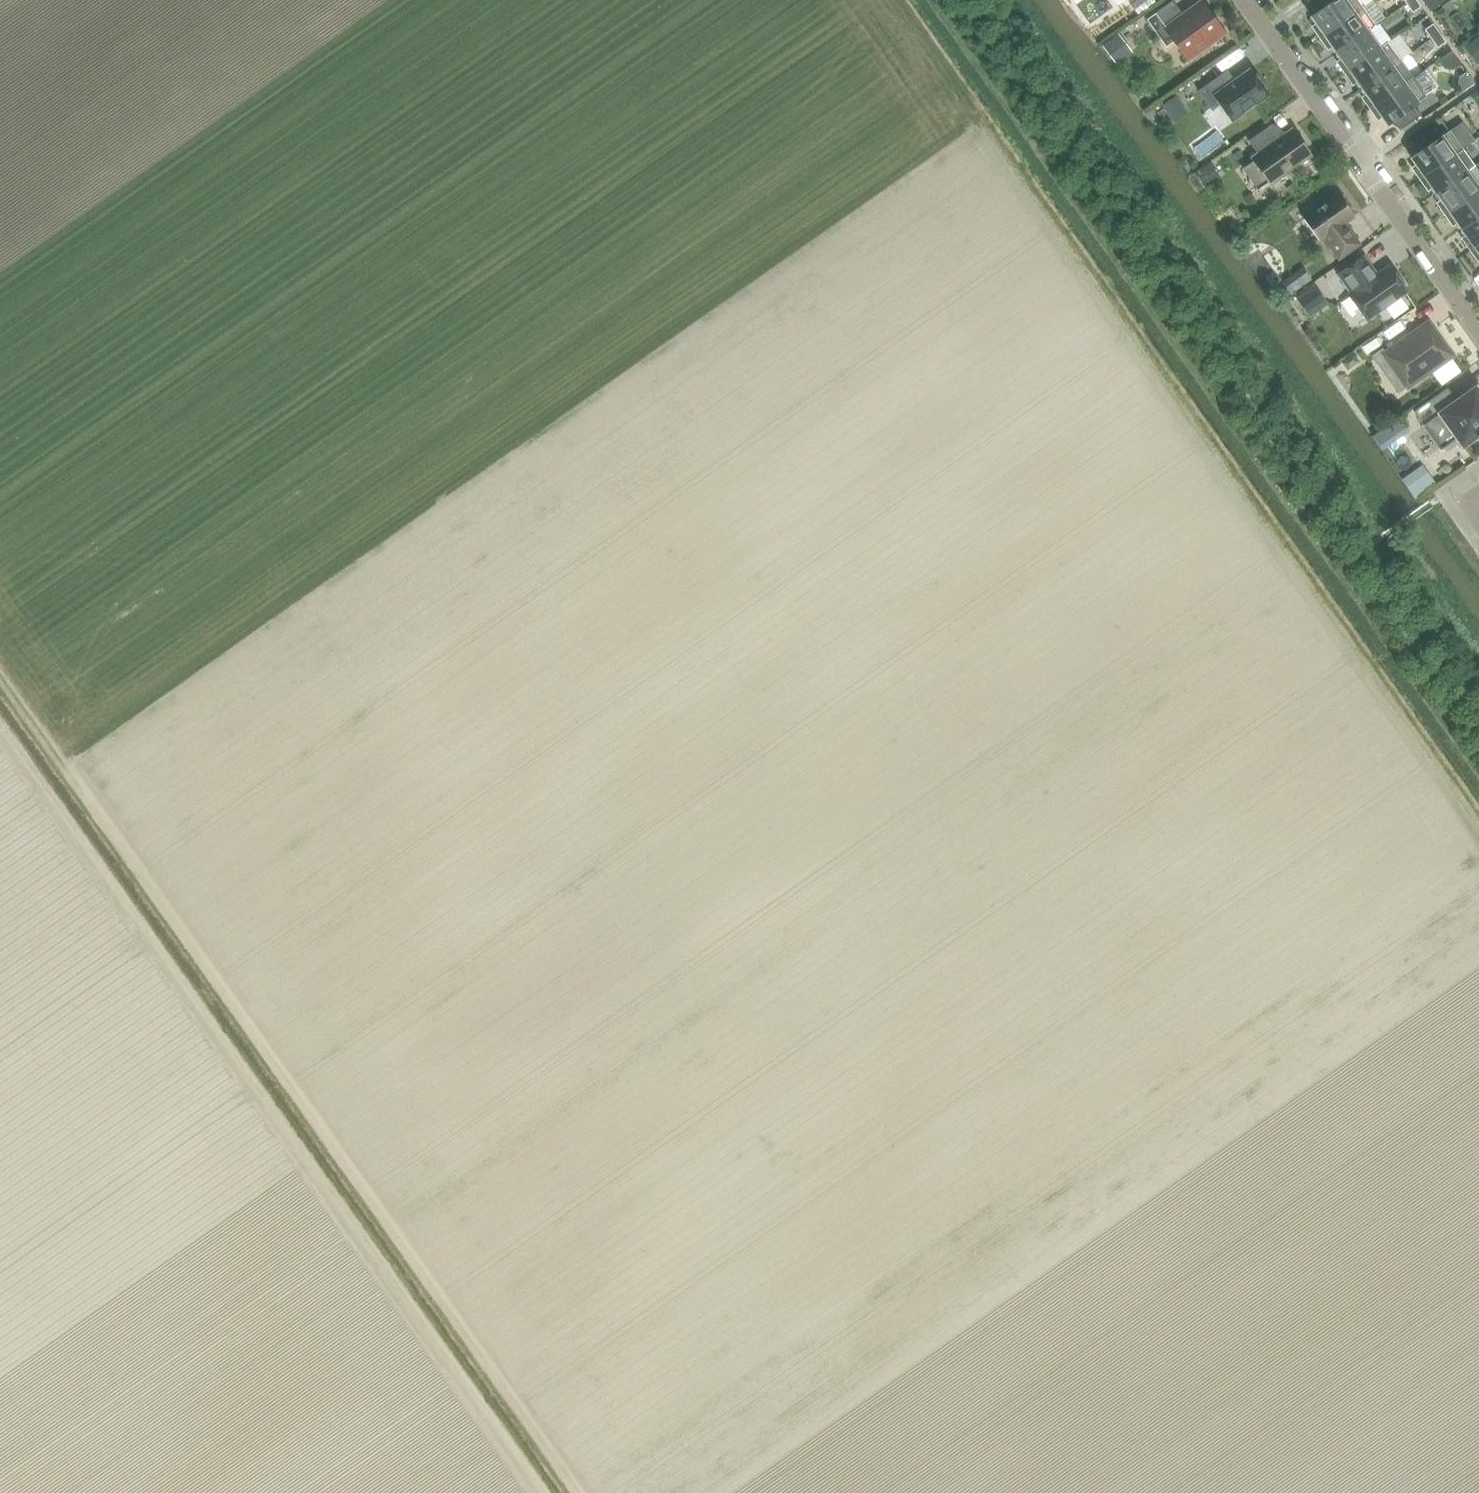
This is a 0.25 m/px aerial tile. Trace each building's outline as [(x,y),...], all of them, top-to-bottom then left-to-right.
[(1362,8),(1356,0),(1313,0),(1309,3),(1316,13),(1310,17),(1315,24),(1312,27),(1319,38),(1362,8)] [(1405,4),(1411,12),(1420,6),(1415,0),(1411,0),(1405,4)] [(1222,31),(1202,4),(1187,14),(1181,13),(1172,1),(1145,19),(1158,37),(1165,31),(1184,58),(1222,31)] [(1335,53),(1374,25),(1362,8),(1319,38),(1327,49),(1331,46),(1335,53)] [(1430,39),(1439,33),(1432,24),(1423,29),(1430,39)] [(1344,73),(1387,43),(1386,42),(1378,48),(1366,32),(1375,26),(1374,25),(1335,53),(1341,60),(1337,63),(1344,73)] [(1469,57),(1478,53),(1478,26),(1459,35),(1469,57)] [(1439,33),(1430,39),(1436,48),(1445,42),(1439,33)] [(1360,88),(1399,61),(1387,43),(1344,73),(1352,84),(1356,81),(1360,88)] [(1435,55),(1445,70),(1458,60),(1447,46),(1435,55)] [(1369,108),(1412,78),(1399,61),(1360,88),(1365,95),(1362,98),(1369,108)] [(1231,121),(1267,95),(1249,69),(1225,86),(1218,76),(1197,91),(1211,111),(1219,104),(1231,121)] [(1412,78),(1369,108),(1377,119),(1381,116),(1386,124),(1392,120),(1399,130),(1419,115),(1412,105),(1425,97),(1412,78)] [(1158,94),(1165,116),(1183,110),(1176,89),(1158,94)] [(1250,157),(1270,185),(1310,156),(1291,129),(1280,137),(1271,124),(1247,141),(1256,153),(1250,157)] [(1419,179),(1462,149),(1449,131),(1436,139),(1429,129),(1409,144),(1416,154),(1410,158),(1415,165),(1412,168),(1419,179)] [(1185,148),(1197,163),(1215,149),(1203,134),(1185,148)] [(1462,149),(1419,179),(1427,189),(1430,187),(1435,194),(1474,167),(1462,149)] [(1435,194),(1440,201),(1437,203),(1444,214),(1478,190),(1478,173),(1474,167),(1435,194)] [(1478,216),(1478,190),(1444,214),(1452,225),(1455,222),(1460,229),(1478,216)] [(1318,241),(1323,238),(1338,259),(1358,244),(1343,223),(1353,216),(1337,194),(1302,218),(1318,241)] [(1478,242),(1478,216),(1460,229),(1465,236),(1462,239),(1469,249),(1478,242)] [(1469,249),(1477,260),(1478,258),(1478,242),(1469,249)] [(1365,319),(1406,290),(1389,267),(1376,276),(1362,256),(1337,274),(1351,293),(1348,295),(1365,319)] [(1388,316),(1405,304),(1399,296),(1382,308),(1388,316)] [(1385,353),(1381,348),(1370,356),(1385,378),(1395,371),(1406,387),(1451,355),(1438,336),(1436,337),(1427,324),(1385,353)] [(1446,388),(1413,411),(1440,450),(1456,438),(1462,446),(1476,436),(1477,438),(1478,436),(1478,394),(1474,388),(1455,401),(1446,388)]
